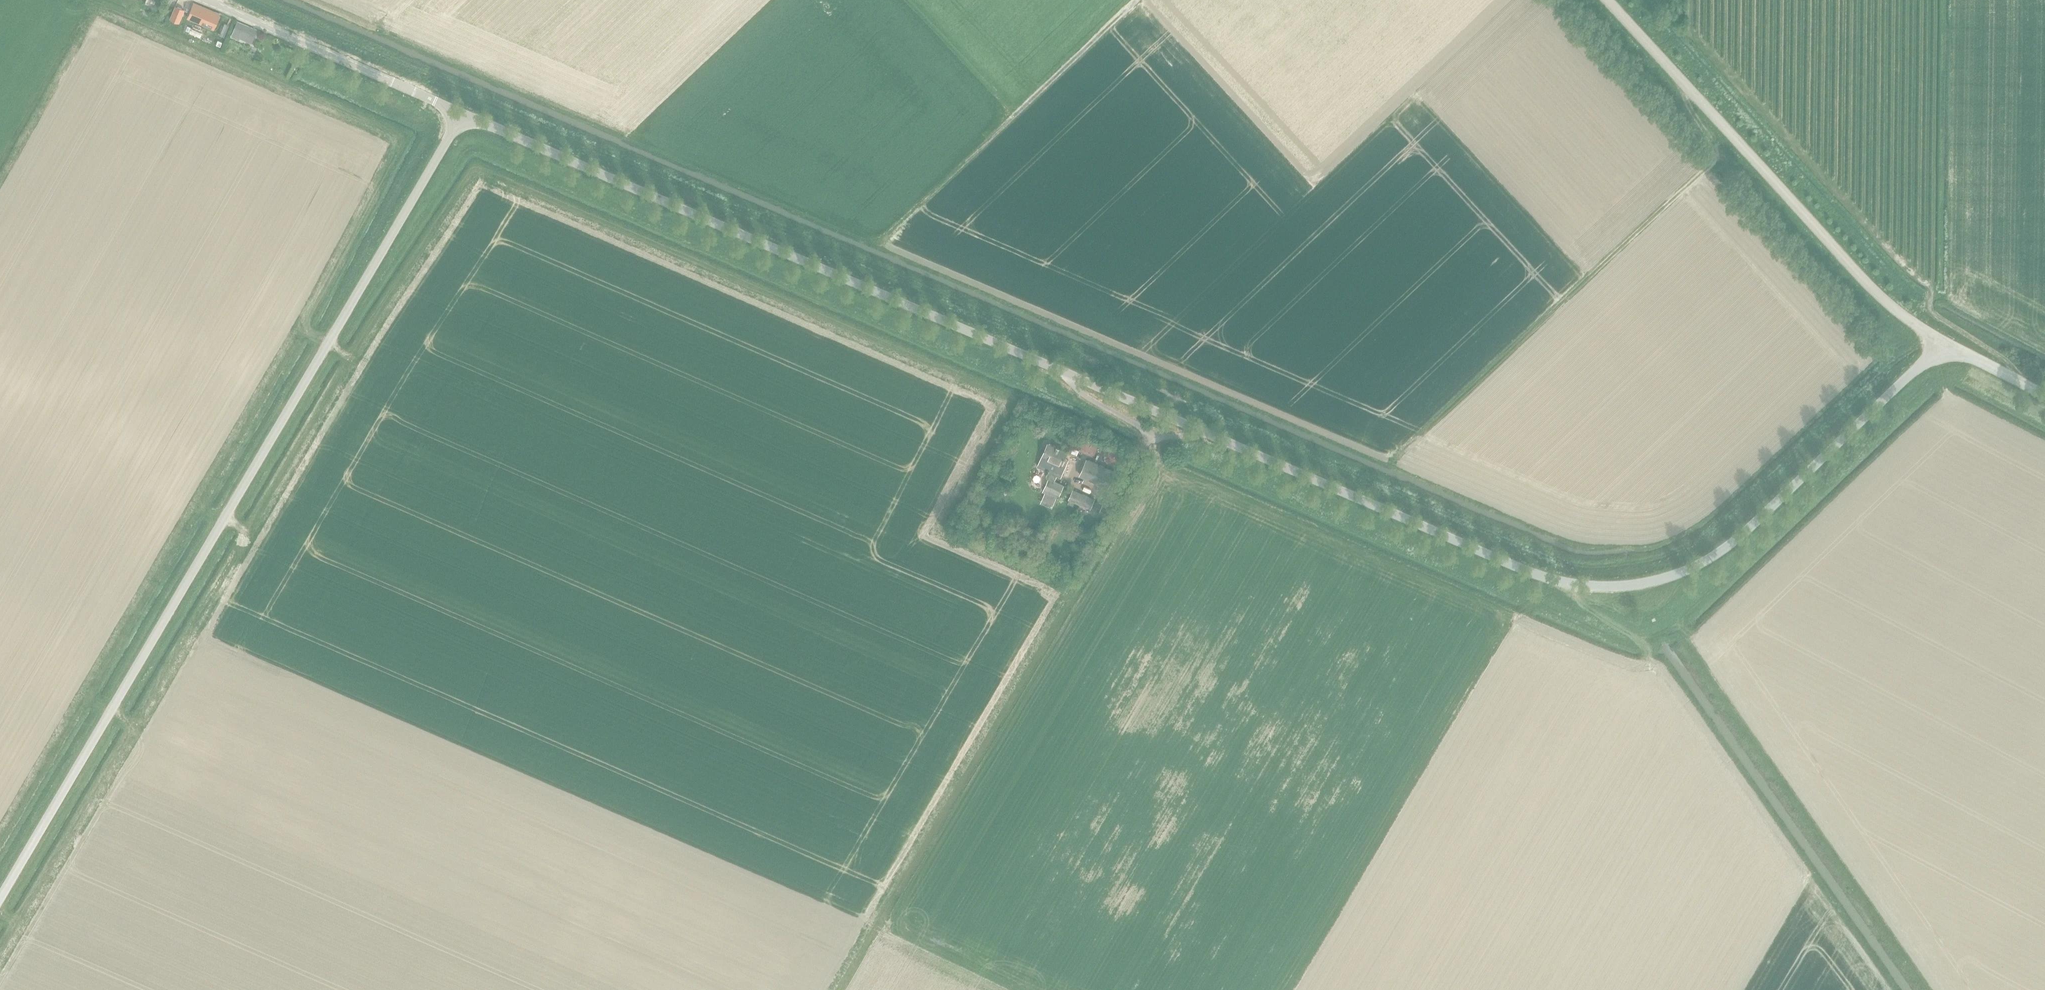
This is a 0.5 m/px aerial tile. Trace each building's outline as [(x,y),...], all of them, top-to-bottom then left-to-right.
[(190,12),(187,17),(200,22),(201,18),(214,24),(213,28),(219,14),(194,3),(190,12)] [(170,18),(179,21),(184,9),(176,6),(170,18)] [(203,30),(205,26),(193,21),(191,26),(203,30)] [(256,30),(237,21),(231,35),(238,38),(239,37),(251,42),(256,30)] [(215,28),(212,35),(217,37),(221,30),(215,28)] [(1069,459),(1065,458),(1069,451),(1048,441),(1037,466),(1047,471),(1046,472),(1048,473),(1046,476),(1047,478),(1049,479),(1043,492),(1045,493),(1040,503),(1052,508),(1056,498),(1058,499),(1064,485),(1054,481),(1057,476),(1060,478),(1069,459)] [(1115,472),(1087,459),(1080,473),(1109,486),(1115,472)] [(1095,499),(1073,489),(1068,499),(1090,509),(1091,508),(1099,511),(1103,504),(1094,500),(1095,499)]
